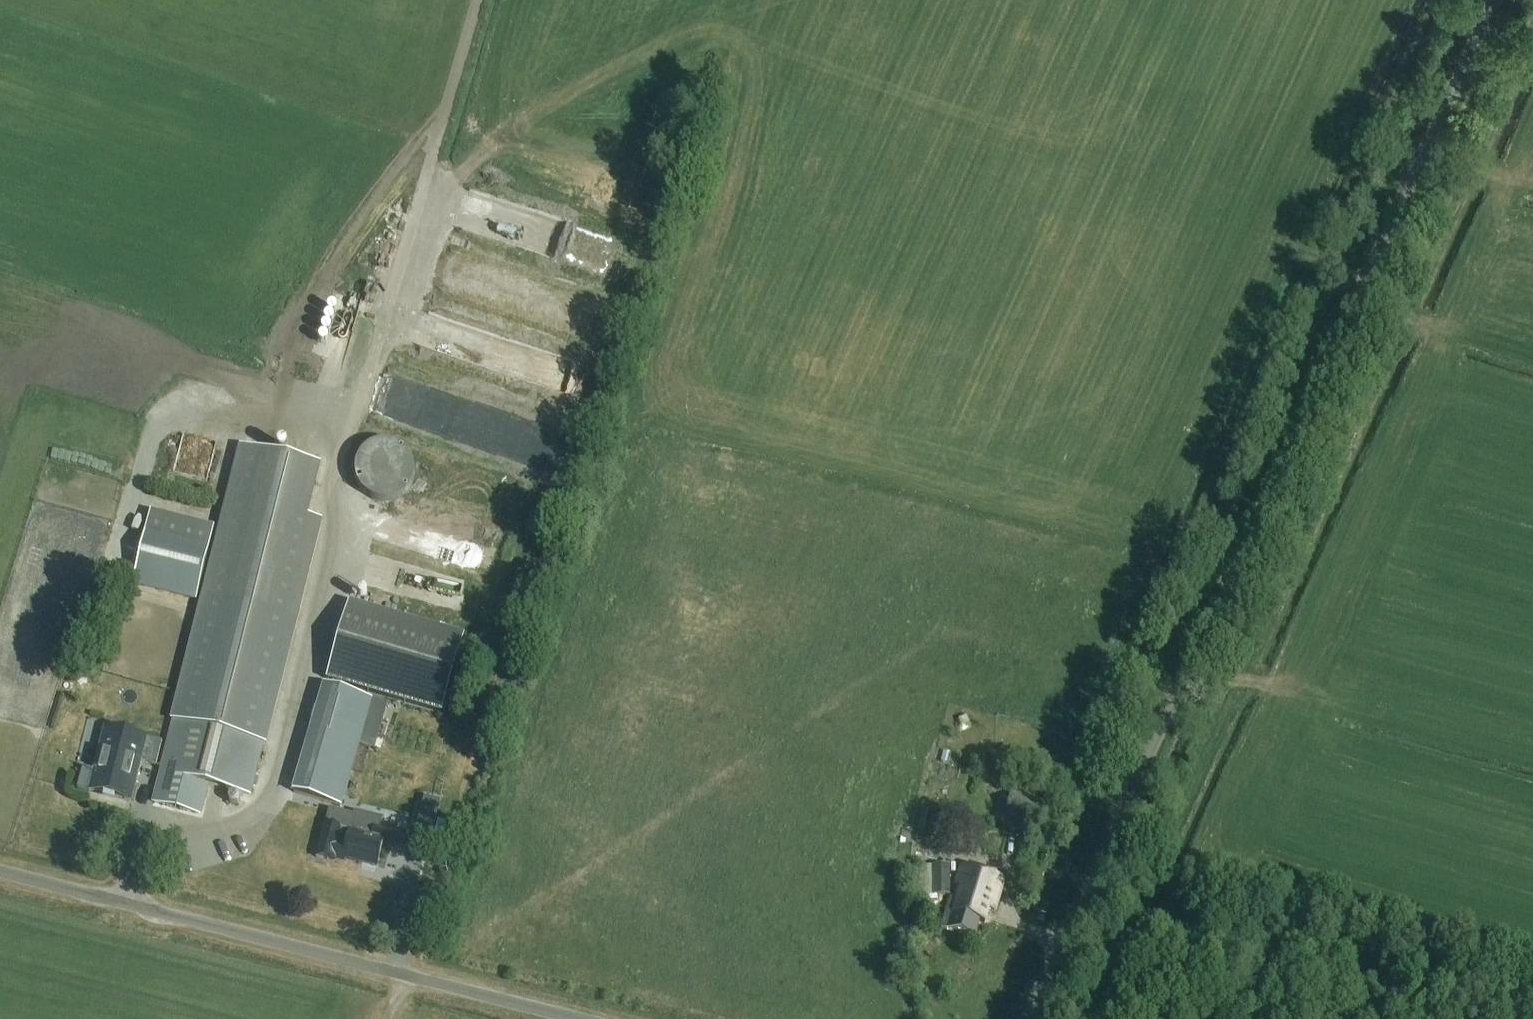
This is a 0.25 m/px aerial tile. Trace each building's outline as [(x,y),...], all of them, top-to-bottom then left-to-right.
[(402,448),(393,444),(384,442),(375,444),(367,449),(360,456),(356,464),(355,473),(357,483),(361,491),(368,497),(377,501),(386,502),(395,500),(403,496),(410,489),(414,480),(415,471),(413,462),(409,454),(402,448)] [(248,795),(292,625),(297,626),(324,523),(309,519),(322,468),(240,446),(201,601),(207,603),(163,772),(159,795),(188,804),(198,781),(248,795)] [(152,511),(133,585),(196,602),(216,528),(152,511)] [(442,715),(465,637),(350,603),(327,682),(442,715)] [(341,805),(369,707),(322,693),(294,791),(341,805)] [(105,730),(99,750),(88,792),(129,802),(139,762),(156,766),(160,754),(162,745),(105,730)] [(416,838),(434,841),(442,799),(423,795),(416,838)] [(337,860),(344,862),(345,861),(376,868),(382,843),(403,848),(406,834),(376,827),(374,836),(324,825),(317,857),(336,861),(337,860)] [(920,864),(921,894),(952,893),(951,863),(920,864)] [(993,908),(1002,874),(963,863),(950,909),(946,908),(940,927),(973,936),(978,918),(984,919),(987,906),(993,908)]
